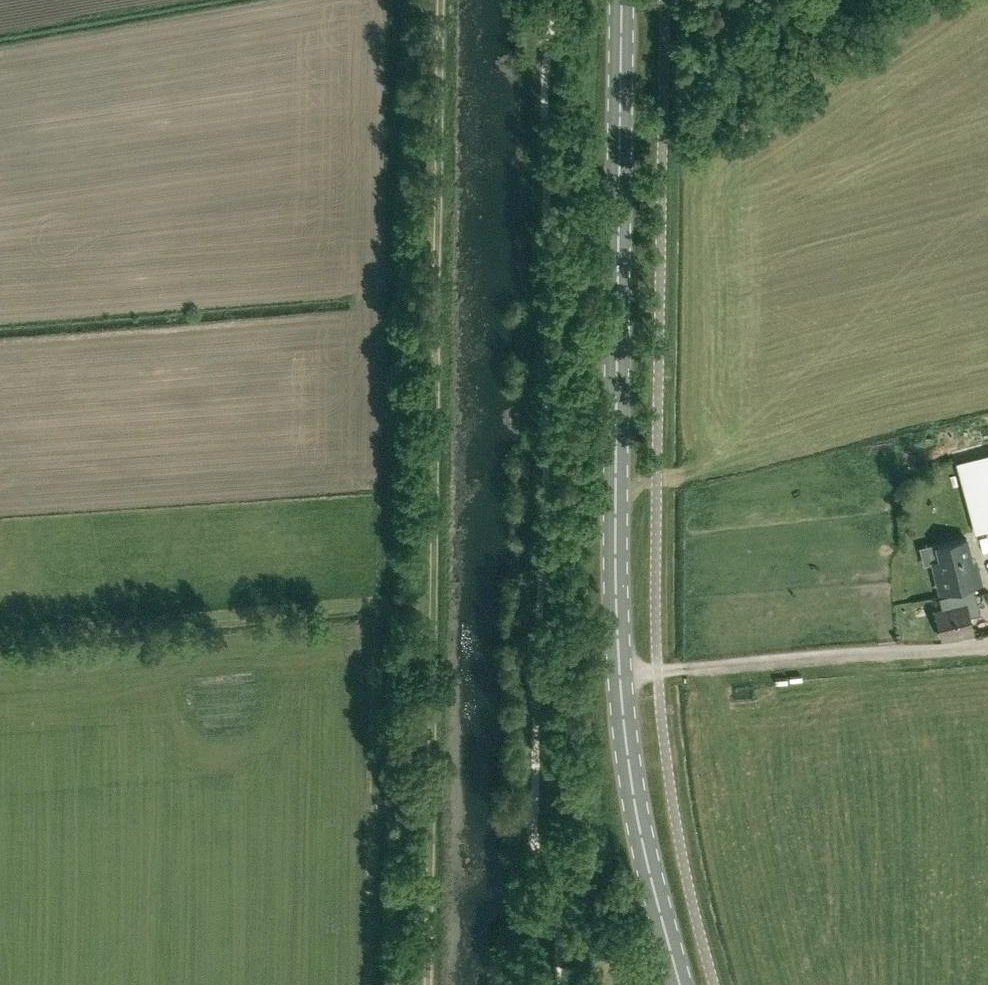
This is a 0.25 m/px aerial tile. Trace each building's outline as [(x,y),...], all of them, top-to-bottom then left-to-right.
[(962,465),(979,531),(987,529),(987,459),(962,465)] [(951,588),(952,592),(956,590),(955,587),(981,580),(977,565),(973,566),(966,536),(936,544),(940,558),(932,560),(936,575),(940,574),(944,590),(951,588)] [(974,586),(956,590),(952,592),(939,595),(942,607),(935,609),(943,637),(974,629),(970,614),(980,611),(974,586)]
